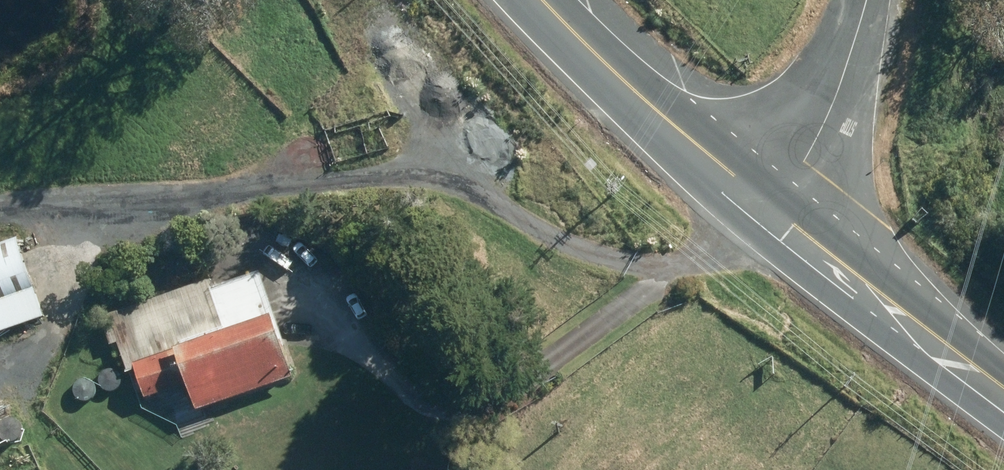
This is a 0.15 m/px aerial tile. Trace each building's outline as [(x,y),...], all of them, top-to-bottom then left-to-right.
[(0,237),(0,326),(49,310),(22,230),(0,237)] [(277,304),(181,339),(205,402),(301,367),(277,304)]
